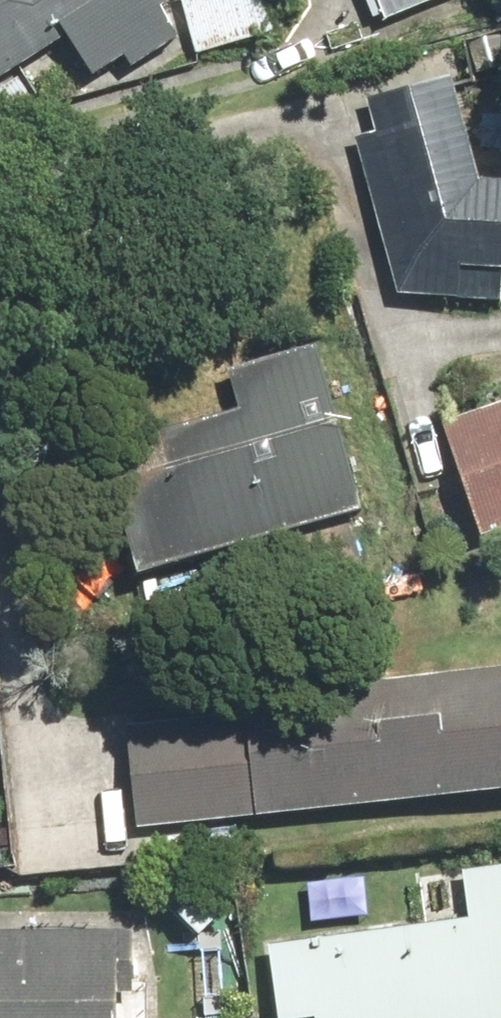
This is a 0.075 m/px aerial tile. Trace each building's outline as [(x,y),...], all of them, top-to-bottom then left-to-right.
[(77,35),(102,74),(135,53),(141,63),(192,31),(175,4),(181,0),(0,0),(0,83),(77,35)] [(202,51),(284,28),(276,0),(187,0),(202,51)] [(390,15),(428,0),(385,0),(390,15)] [(370,94),(379,126),(359,131),(406,291),(500,296),(500,25),(464,36),(473,65),(370,94)] [(115,443),(151,567),(377,502),(329,338),(238,365),(249,405),(115,443)] [(449,418),(494,541),(500,538),(500,400),(449,418)] [(142,824),(500,784),(500,664),(385,676),(384,670),(253,685),(256,712),(131,726),(142,824)] [(469,866),(477,914),(277,945),(289,1017),(324,1011),(325,1017),(500,1017),(500,861),(469,866)] [(0,927),(0,1017),(148,1017),(146,923),(0,927)]
